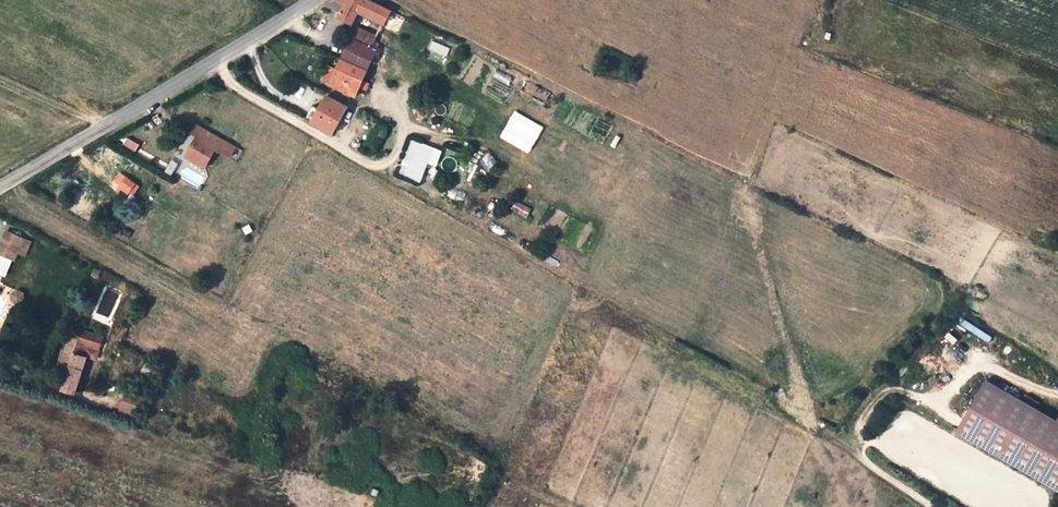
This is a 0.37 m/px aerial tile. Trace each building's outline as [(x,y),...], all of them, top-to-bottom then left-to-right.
[(383,23),(390,10),(369,0),(329,0),(318,7),(352,23),(356,16),(360,17),(362,13),(383,23)] [(372,46),(375,39),(376,37),(359,29),(355,38),(372,46)] [(352,37),(346,49),(371,61),(380,42),(375,39),(372,46),(355,38),(352,37)] [(346,49),(342,58),(368,69),(371,61),(346,49)] [(342,58),(339,65),(364,77),(368,69),(342,58)] [(364,77),(339,65),(328,89),(354,101),(364,77)] [(347,106),(326,95),(312,121),(333,133),(347,106)] [(194,146),(191,150),(187,157),(205,167),(220,138),(206,131),(202,137),(198,135),(193,145),(194,146)] [(420,183),(427,164),(436,167),(442,150),(410,139),(397,174),(420,183)] [(140,186),(121,173),(115,182),(134,195),(140,186)] [(6,232),(0,246),(0,254),(13,259),(16,253),(24,257),(30,242),(6,232)] [(963,319),(959,325),(987,343),(991,337),(963,319)] [(75,350),(85,354),(88,349),(98,352),(103,339),(72,329),(65,352),(61,351),(56,366),(68,370),(75,350)] [(75,350),(68,370),(61,390),(74,394),(88,355),(85,354),(75,350)] [(146,362),(142,372),(151,376),(155,367),(146,362)] [(992,386),(965,433),(1057,486),(1057,423),(992,386)] [(135,417),(140,400),(122,395),(117,412),(135,417)]
